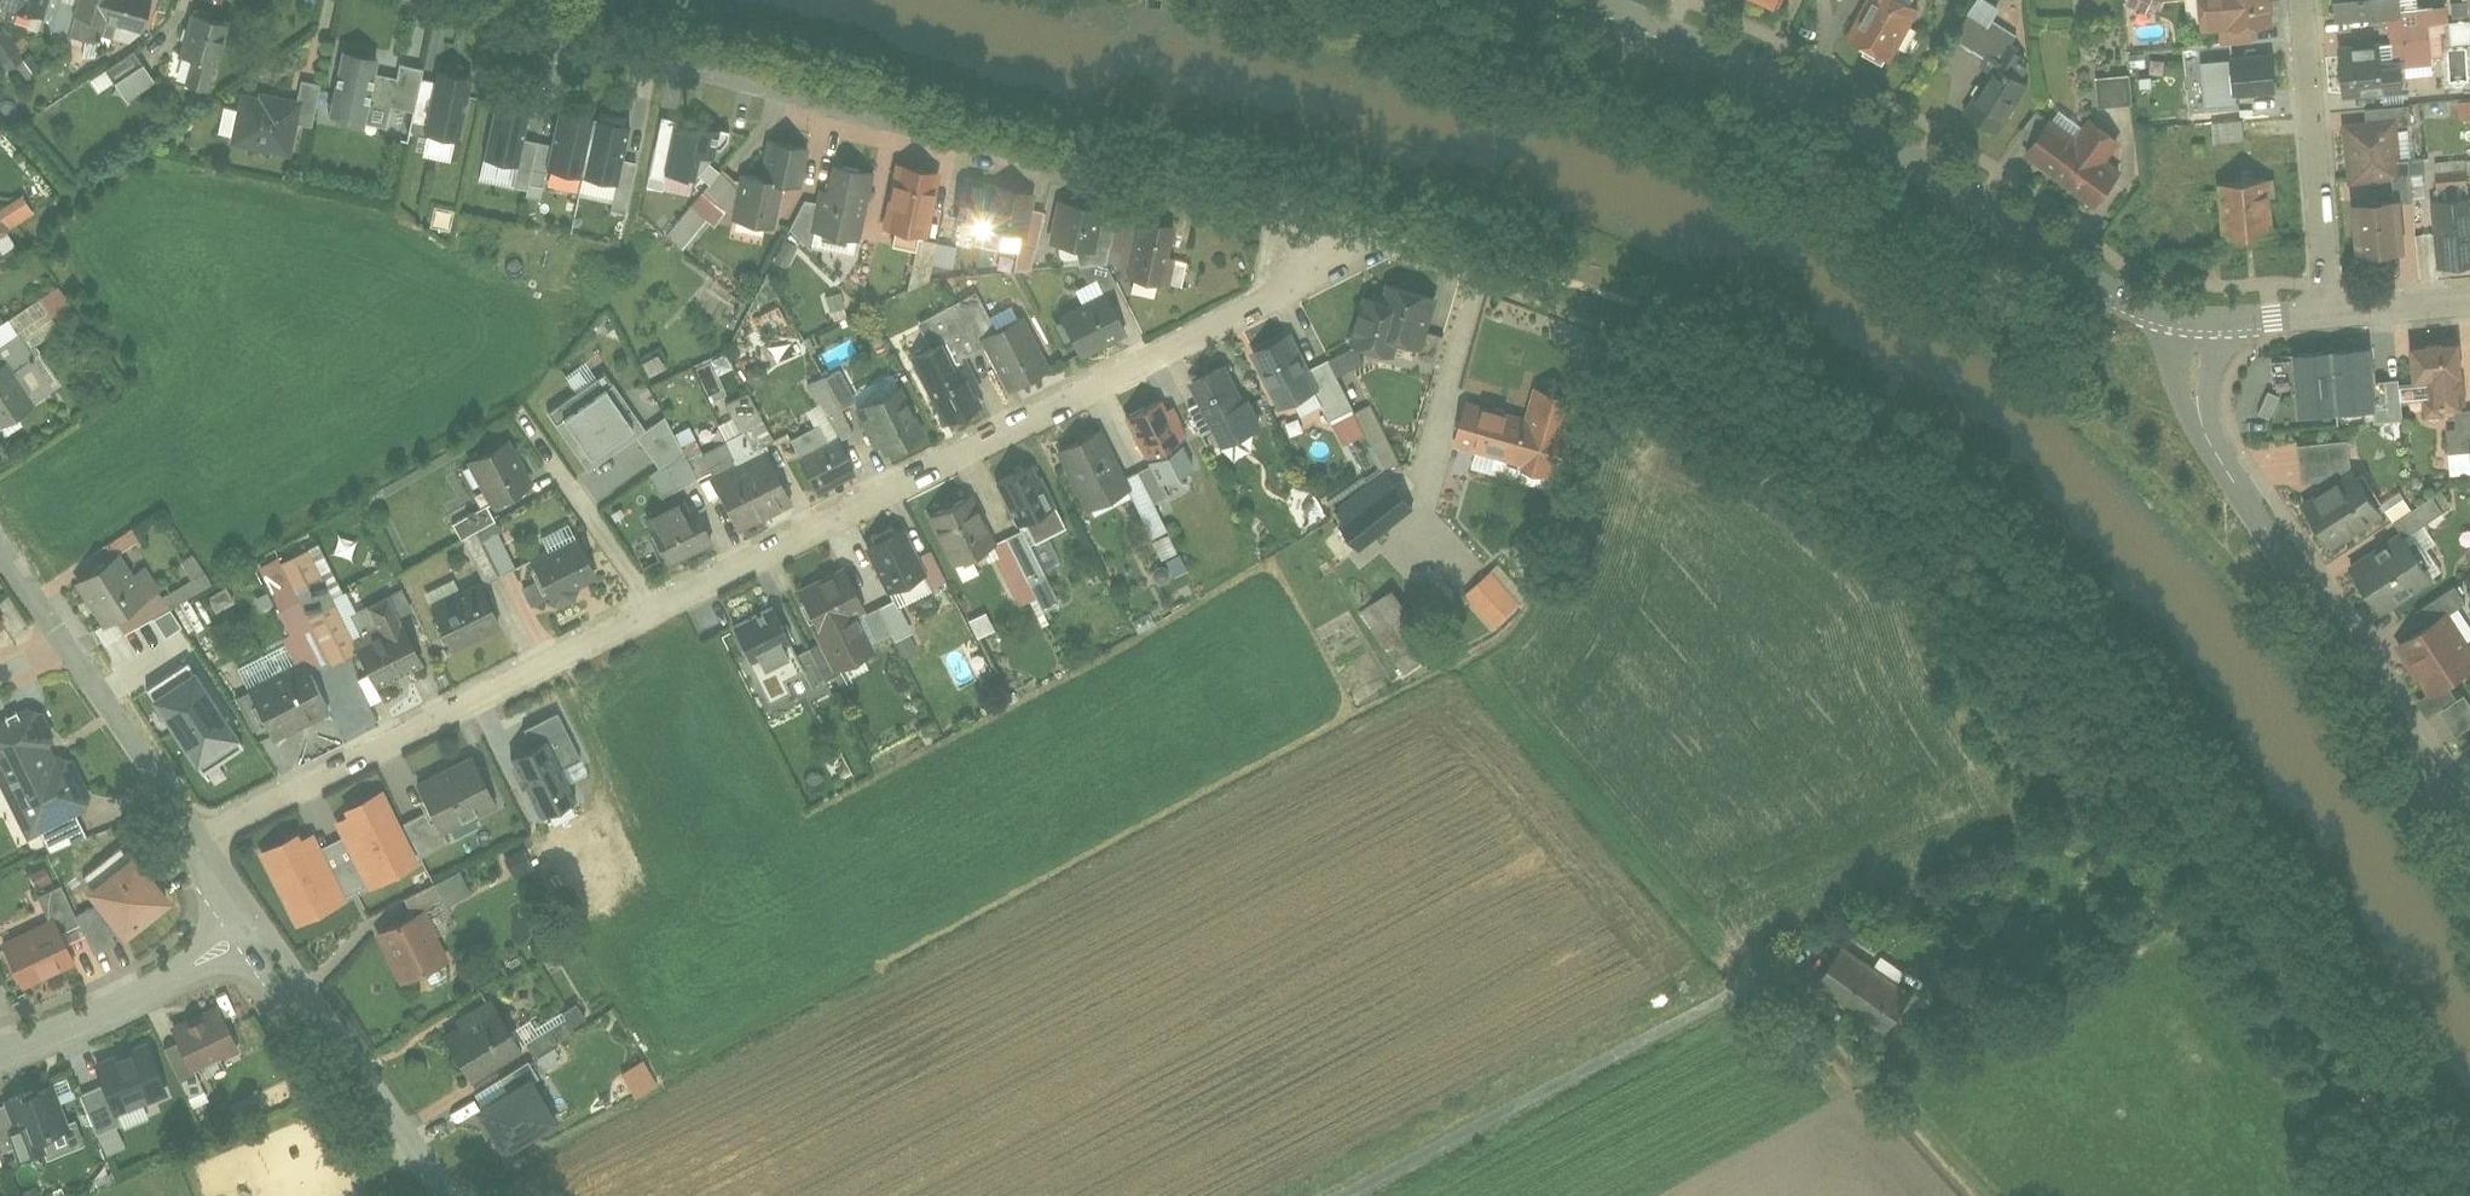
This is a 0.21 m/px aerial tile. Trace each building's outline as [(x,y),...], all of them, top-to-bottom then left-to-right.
[(50,0),(0,0),(0,4),(45,17),(50,0)] [(75,11),(146,32),(155,0),(78,0),(75,11)] [(1776,8),(1780,0),(1758,0),(1776,8)] [(1921,11),(1900,0),(1870,0),(1847,42),(1893,66),(1921,11)] [(2150,13),(2155,0),(2129,0),(2128,4),(2150,13)] [(2275,0),(2202,0),(2205,41),(2278,35),(2275,0)] [(2336,18),(2412,12),(2411,0),(2335,0),(2336,18)] [(198,11),(193,14),(181,55),(215,65),(227,24),(212,19),(209,14),(198,11)] [(2469,43),(2469,20),(2453,20),(2453,43),(2469,43)] [(5,67),(25,53),(5,27),(0,31),(0,60),(5,67)] [(371,51),(332,43),(318,109),(381,122),(385,102),(408,107),(415,73),(417,64),(394,60),(392,71),(368,66),(371,51)] [(2386,49),(2338,53),(2343,109),(2391,105),(2386,49)] [(140,50),(109,66),(126,100),(158,84),(140,50)] [(2280,98),(2276,50),(2238,53),(2242,101),(2280,98)] [(455,133),(467,71),(432,64),(430,76),(415,73),(408,107),(406,116),(422,119),(421,126),(455,133)] [(2002,72),(1969,116),(2004,143),(2038,99),(2002,72)] [(2100,76),(2101,105),(2135,103),(2133,74),(2100,76)] [(527,96),(494,89),(481,154),(514,161),(527,96)] [(242,93),(231,145),(293,158),(306,100),(282,95),(280,101),(242,93)] [(555,104),(543,164),(612,177),(624,117),(555,104)] [(668,112),(660,168),(690,172),(693,150),(708,152),(713,119),(668,112)] [(2049,129),(2025,160),(2099,216),(2122,185),(2106,173),(2125,148),(2093,123),(2074,148),(2049,129)] [(2395,124),(2344,128),(2349,189),(2400,184),(2395,124)] [(774,227),(783,185),(798,189),(807,147),(769,139),(760,181),(745,177),(736,219),(774,227)] [(811,231),(858,241),(874,167),(827,157),(811,231)] [(928,237),(942,171),(901,162),(887,228),(928,237)] [(956,219),(1028,234),(1037,190),(965,175),(956,219)] [(2278,244),(2273,182),(2218,187),(2223,249),(2278,244)] [(706,218),(716,225),(728,208),(702,190),(670,235),(687,246),(706,218)] [(1051,244),(1092,252),(1102,205),(1061,197),(1051,244)] [(2434,205),(2440,272),(2469,269),(2469,202),(2434,205)] [(2398,204),(2352,208),(2357,268),(2403,264),(2398,204)] [(1182,226),(1139,217),(1127,277),(1169,286),(1182,226)] [(1389,281),(1385,298),(1364,293),(1352,345),(1391,354),(1393,341),(1417,347),(1430,290),(1389,281)] [(1061,312),(1083,358),(1131,334),(1108,288),(1061,312)] [(983,335),(1010,390),(1047,372),(1020,316),(983,335)] [(1300,329),(1253,352),(1283,411),(1330,387),(1300,329)] [(914,357),(946,422),(981,405),(968,378),(973,376),(954,337),(914,357)] [(2464,337),(2414,342),(2419,390),(2436,389),(2439,416),(2469,413),(2469,407),(2464,337)] [(2294,354),(2301,420),(2380,412),(2373,346),(2294,354)] [(0,362),(0,428),(39,402),(9,356),(0,362)] [(1190,384),(1223,448),(1268,426),(1250,391),(1246,393),(1230,363),(1190,384)] [(604,367),(545,405),(585,467),(634,436),(653,464),(679,447),(659,415),(643,426),(604,367)] [(886,442),(892,453),(926,435),(901,385),(861,405),(881,445),(886,442)] [(1468,399),(1456,447),(1560,472),(1578,396),(1535,385),(1528,414),(1468,399)] [(1125,417),(1146,457),(1188,436),(1178,416),(1176,417),(1165,396),(1125,417)] [(1134,492),(1101,428),(1056,451),(1089,515),(1134,492)] [(798,457),(817,496),(860,475),(840,435),(798,457)] [(1387,469),(1402,460),(1388,437),(1373,446),(1387,469)] [(469,462),(493,510),(538,488),(515,440),(469,462)] [(767,450),(714,477),(741,531),(752,525),(794,504),(788,492),(767,450)] [(994,479),(1019,528),(1062,506),(1036,457),(994,479)] [(2395,521),(2363,471),(2301,511),(2333,561),(2395,521)] [(1334,514),(1361,550),(1416,509),(1389,473),(1334,514)] [(924,514),(952,567),(998,544),(971,490),(924,514)] [(692,496),(648,517),(672,566),(716,545),(692,496)] [(930,578),(904,527),(862,548),(888,599),(930,578)] [(600,581),(579,537),(532,560),(555,607),(562,608),(572,603),(576,597),(574,593),(600,581)] [(2436,584),(2407,539),(2351,576),(2380,620),(2436,584)] [(174,606),(214,584),(196,553),(182,561),(192,580),(167,594),(174,606)] [(121,556),(77,583),(104,627),(148,600),(121,556)] [(1499,563),(1466,595),(1497,628),(1531,596),(1499,563)] [(825,576),(795,591),(837,673),(876,653),(857,615),(868,609),(862,597),(846,565),(825,576)] [(430,608),(452,653),(502,628),(480,584),(430,608)] [(1427,659),(1421,651),(1436,641),(1398,586),(1361,612),(1404,674),(1427,659)] [(348,646),(370,692),(425,666),(392,597),(368,608),(379,631),(348,646)] [(794,646),(772,604),(731,625),(752,667),(794,646)] [(173,607),(156,617),(167,636),(184,626),(173,607)] [(2400,645),(2440,705),(2469,686),(2469,651),(2447,615),(2400,645)] [(328,711),(305,663),(249,691),(272,738),(328,711)] [(155,706),(198,773),(241,746),(198,679),(155,706)] [(32,839),(86,811),(91,794),(81,774),(66,770),(61,760),(56,750),(62,736),(52,716),(34,710),(26,714),(0,727),(0,776),(32,839)] [(553,736),(511,755),(544,827),(586,809),(553,736)] [(501,813),(472,756),(416,784),(445,841),(501,813)] [(419,862),(383,792),(332,817),(343,839),(322,850),(311,827),(258,853),(296,928),(348,902),(344,895),(366,884),(368,888),(419,862)] [(88,890),(127,941),(174,905),(135,854),(88,890)] [(113,855),(86,877),(93,886),(120,863),(113,855)] [(415,908),(442,895),(446,905),(472,893),(462,871),(409,895),(415,908)] [(388,956),(401,983),(451,960),(427,911),(384,931),(394,953),(388,956)] [(4,940),(26,988),(74,966),(52,918),(4,940)] [(1919,989),(1848,944),(1812,1000),(1883,1045),(1919,989)] [(520,1050),(490,998),(467,1011),(470,1015),(441,1032),(469,1080),(520,1050)] [(240,1049),(219,1004),(170,1027),(191,1072),(240,1049)] [(147,1041),(94,1063),(116,1116),(170,1093),(147,1041)] [(639,1098),(661,1084),(644,1059),(622,1073),(639,1098)] [(559,1115),(535,1076),(465,1118),(490,1158),(559,1115)] [(69,1129),(54,1087),(29,1095),(28,1091),(4,1099),(20,1146),(69,1129)]
